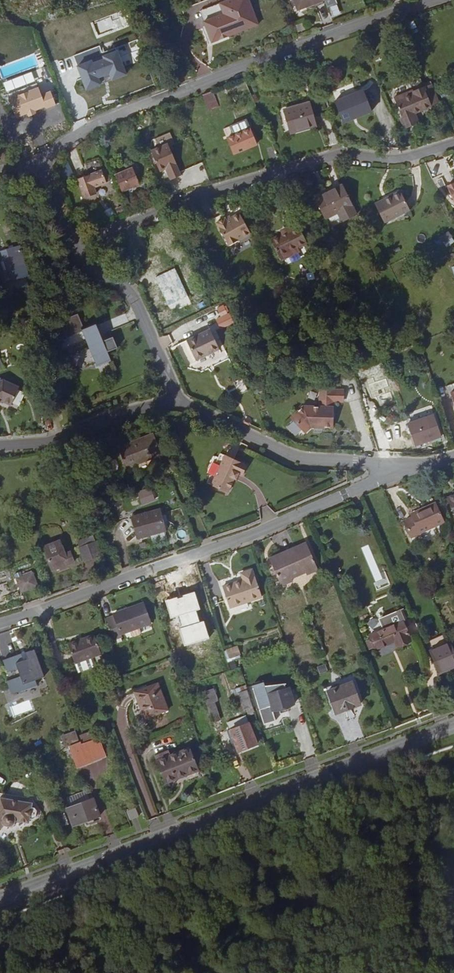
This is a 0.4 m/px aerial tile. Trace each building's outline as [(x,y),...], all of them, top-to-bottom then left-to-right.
[(255,25),(245,0),(226,0),(216,4),(220,14),(208,19),(211,25),(202,28),(199,29),(205,44),(255,25)] [(295,9),(317,0),(292,0),(295,9)] [(202,28),(211,25),(208,19),(220,14),(216,4),(196,12),(202,28)] [(144,8),(134,12),(137,19),(147,15),(144,8)] [(394,33),(389,34),(393,45),(397,43),(394,33)] [(84,54),(70,60),(79,83),(93,78),(92,75),(104,70),(105,73),(119,68),(110,44),(96,50),(97,53),(85,58),(84,54)] [(429,80),(420,84),(427,101),(438,97),(429,80)] [(4,94),(14,117),(25,112),(28,111),(32,109),(43,105),(44,107),(53,102),(48,90),(39,94),(33,82),(24,86),(23,84),(21,83),(14,86),(13,89),(14,90),(4,94)] [(399,92),(390,95),(403,124),(416,118),(413,110),(428,103),(427,101),(420,84),(410,88),(411,90),(400,95),(399,92)] [(411,90),(410,88),(409,87),(399,92),(400,95),(411,90)] [(210,90),(201,93),(208,110),(217,106),(210,90)] [(363,90),(336,102),(344,120),(357,114),(358,116),(372,110),(363,90)] [(311,107),(285,113),(292,136),(317,130),(311,107)] [(249,127),(241,130),(247,146),(256,143),(249,127)] [(241,130),(232,133),(239,149),(247,146),(241,130)] [(168,171),(177,167),(167,144),(151,152),(158,168),(165,165),(168,171)] [(132,171),(119,177),(125,190),(138,185),(132,171)] [(86,176),(83,177),(91,197),(94,196),(91,189),(105,184),(100,173),(87,178),(86,176)] [(84,200),(91,197),(83,177),(76,180),(84,200)] [(319,196),(329,216),(339,211),(342,209),(347,219),(358,214),(344,184),(319,196)] [(402,191),(378,203),(387,223),(411,211),(402,191)] [(226,245),(252,236),(242,207),(215,217),(226,245)] [(290,250),(295,248),(292,243),(305,234),(299,221),(288,226),(290,229),(272,238),(281,258),(291,253),(290,250)] [(445,233),(448,241),(453,238),(453,232),(453,230),(445,233)] [(292,243),(295,248),(308,241),(305,234),(292,243)] [(242,247),(246,255),(252,253),(247,244),(242,247)] [(6,284),(21,280),(15,260),(17,260),(14,251),(0,254),(0,264),(1,264),(6,284)] [(190,306),(177,274),(156,280),(176,310),(190,306)] [(109,340),(103,320),(89,324),(85,315),(68,321),(74,335),(91,331),(95,342),(75,346),(78,362),(97,357),(104,365),(116,361),(113,352),(121,347),(118,337),(109,340)] [(188,340),(197,360),(221,349),(211,330),(188,340)] [(19,387),(3,380),(0,381),(0,402),(2,401),(11,405),(19,387)] [(304,407),(292,419),(306,434),(312,429),(334,430),(334,403),(345,404),(345,392),(321,392),(320,407),(304,407)] [(406,418),(413,440),(439,431),(432,409),(406,418)] [(152,432),(118,446),(126,466),(161,453),(152,432)] [(245,464),(222,455),(210,485),(227,492),(233,478),(235,479),(237,473),(241,474),(245,464)] [(150,488),(138,493),(142,502),(154,497),(150,488)] [(405,519),(412,534),(444,519),(436,501),(429,505),(430,507),(413,514),(414,515),(405,519)] [(160,509),(134,517),(140,537),(166,530),(160,509)] [(138,537),(140,537),(134,517),(132,517),(138,537)] [(83,563),(93,559),(85,539),(76,542),(83,563)] [(43,547),(46,554),(56,550),(55,547),(60,545),(59,541),(43,547)] [(306,543),(269,557),(281,585),(292,581),(291,578),(305,572),(306,575),(318,570),(306,543)] [(56,550),(46,554),(52,570),(59,568),(66,565),(74,562),(70,552),(64,554),(60,545),(55,547),(56,550)] [(361,548),(377,589),(389,584),(384,571),(379,573),(368,545),(361,548)] [(251,570),(221,580),(230,608),(262,596),(255,576),(254,576),(251,570)] [(33,580),(17,586),(22,600),(39,594),(33,580)] [(219,581),(229,608),(230,608),(221,580),(219,581)] [(230,608),(229,608),(231,614),(253,607),(251,602),(263,598),(262,596),(230,608)] [(106,618),(114,639),(121,636),(120,633),(150,622),(143,602),(113,613),(114,615),(106,618)] [(402,606),(389,611),(394,622),(395,621),(397,621),(403,618),(406,616),(402,606)] [(397,621),(405,639),(411,637),(403,618),(397,621)] [(394,622),(378,628),(383,642),(394,638),(396,643),(405,639),(397,621),(395,621),(394,622)] [(376,646),(383,642),(378,628),(370,632),(376,646)] [(95,633),(68,642),(75,662),(102,653),(95,633)] [(239,640),(228,644),(231,653),(242,649),(239,640)] [(430,652),(439,673),(453,667),(453,648),(452,643),(430,652)] [(36,678),(45,675),(37,648),(3,658),(7,673),(17,670),(19,676),(8,679),(12,695),(21,692),(22,696),(40,691),(36,678)] [(252,661),(244,664),(248,674),(256,671),(252,661)] [(351,678),(328,688),(336,711),(360,701),(351,678)] [(294,701),(289,684),(286,684),(285,680),(265,684),(263,680),(252,684),(264,721),(276,718),(272,708),(294,701)] [(134,690),(137,699),(144,718),(167,709),(157,682),(134,690)] [(235,686),(236,691),(247,687),(246,682),(235,686)] [(203,690),(207,701),(214,699),(216,698),(211,687),(203,690)] [(247,687),(236,691),(241,705),(252,701),(247,687)] [(207,701),(213,720),(220,717),(214,699),(207,701)] [(229,723),(231,728),(249,721),(247,716),(229,723)] [(257,741),(249,721),(231,728),(238,748),(257,741)] [(66,738),(70,748),(83,742),(79,733),(66,738)] [(98,736),(83,742),(70,748),(77,767),(106,756),(98,736)] [(190,748),(157,761),(166,782),(199,769),(190,748)] [(10,824),(12,824),(15,820),(28,823),(28,819),(32,819),(36,817),(37,811),(34,808),(31,808),(31,803),(1,796),(0,797),(0,829),(5,823),(7,824),(10,824)] [(90,798),(65,807),(72,825),(96,815),(90,798)] [(131,817),(140,813),(136,804),(127,808),(131,817)]
